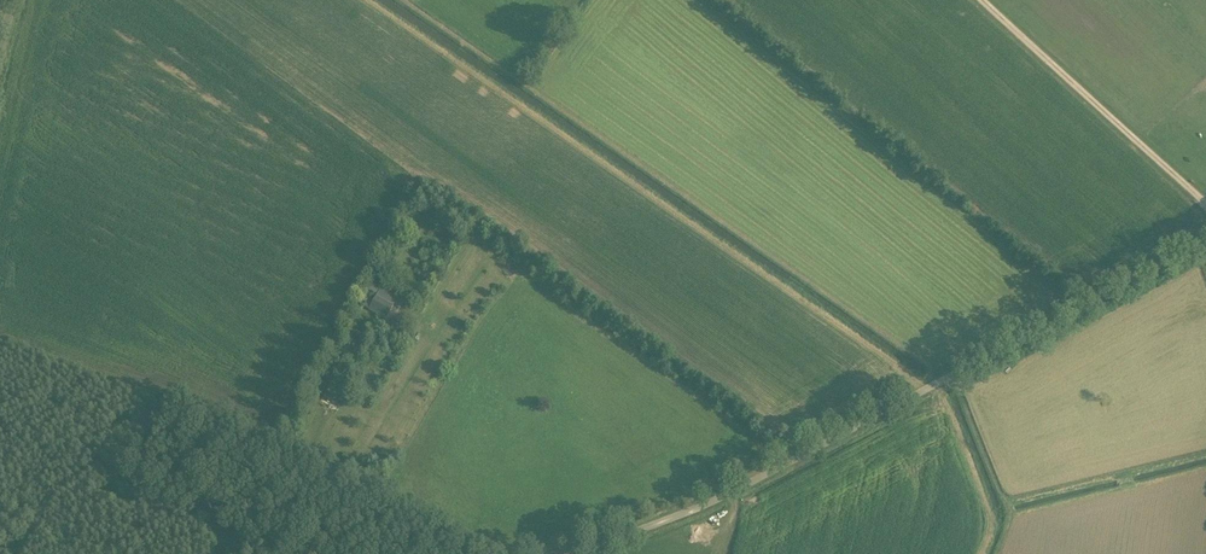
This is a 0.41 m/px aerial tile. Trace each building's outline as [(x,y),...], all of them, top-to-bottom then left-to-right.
[(381,289),(377,295),(371,292),(363,307),(385,320),(397,299),(381,289)] [(341,398),(327,390),(323,398),(337,406),(341,398)]
